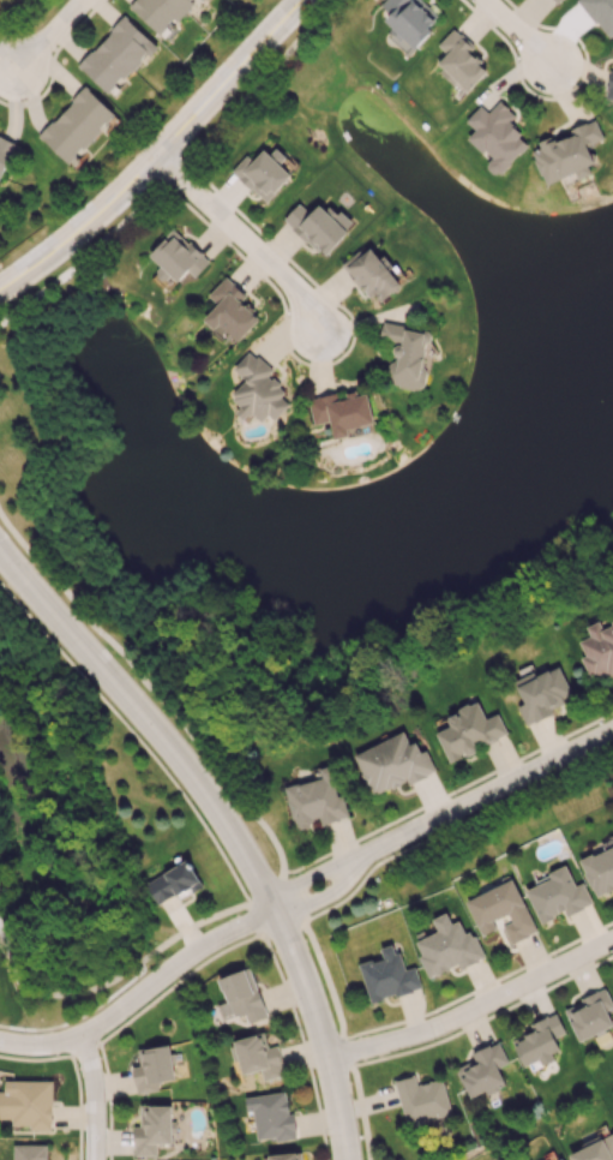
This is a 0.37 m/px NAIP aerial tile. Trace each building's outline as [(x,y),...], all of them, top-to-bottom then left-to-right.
[(129,6),(159,34),(173,19),(175,21),(195,0),(135,0),(129,6)] [(424,0),(385,0),(381,4),(390,13),(384,20),(414,47),(442,17),(424,0)] [(607,38),(612,34),(612,0),(578,0),(607,38)] [(155,44),(124,16),(79,65),(109,94),(155,44)] [(488,69),(470,53),(474,47),(453,28),(438,45),(446,52),(435,64),(456,83),(457,81),(468,91),(488,69)] [(610,69),(605,98),(612,100),(612,70),(610,69)] [(68,163),(115,115),(86,86),(39,135),(68,163)] [(465,120),(475,130),(467,138),(491,160),(485,166),(497,177),(529,143),(508,123),(515,115),(500,100),(488,112),(480,105),(465,120)] [(545,185),(574,173),(577,179),(596,172),(585,147),(604,139),(595,119),(568,130),(569,132),(530,149),(545,185)] [(16,143),(0,136),(0,179),(16,143)] [(246,154),(231,170),(266,203),(291,175),(279,164),(286,157),(272,143),(255,162),(246,154)] [(310,213),(298,202),(283,219),(324,256),(353,224),(331,204),(326,210),(319,204),(310,213)] [(195,277),(209,262),(173,228),(148,255),(161,267),(158,270),(174,285),(188,271),(195,277)] [(384,298),(403,284),(381,256),(379,258),(370,246),(344,265),(368,297),(377,290),(384,298)] [(208,295),(217,304),(203,319),(214,330),(219,324),(238,341),(259,319),(241,301),(246,296),(225,276),(208,295)] [(379,338),(395,341),(386,382),(423,390),(428,368),(422,367),(430,332),(383,322),(379,338)] [(232,368),(245,380),(230,397),(240,406),(235,412),(245,421),(252,413),(262,422),(268,415),(274,420),(289,404),(278,395),(284,388),(269,375),(274,370),(250,349),(232,368)] [(308,398),(314,425),(330,421),(334,439),(349,435),(348,428),(374,423),(367,393),(356,396),(355,391),(342,394),(341,391),(308,398)] [(608,672),(609,675),(612,674),(612,622),(602,626),(600,621),(586,626),(590,636),(579,641),(585,656),(582,657),(590,678),(608,672)] [(517,706),(525,725),(553,713),(551,709),(565,703),(563,698),(572,694),(559,666),(516,685),(524,703),(517,706)] [(436,733),(450,763),(478,749),(474,741),(483,737),(486,744),(508,734),(498,713),(485,719),(477,700),(446,715),(451,725),(436,733)] [(353,754),(371,796),(406,781),(407,784),(436,772),(426,749),(420,752),(416,741),(409,744),(404,732),(353,754)] [(285,786),(295,830),(316,825),(344,819),(332,764),(319,766),(322,778),(285,786)] [(579,859),(595,898),(612,890),(612,845),(579,859)] [(146,884),(158,904),(175,894),(179,900),(202,886),(186,859),(146,884)] [(526,889),(540,922),(565,911),(566,915),(593,904),(583,882),(575,886),(566,864),(548,872),(551,879),(526,889)] [(465,900),(481,936),(496,929),(492,920),(508,913),(511,921),(502,925),(510,943),(536,932),(513,879),(465,900)] [(414,941),(428,977),(458,965),(459,968),(481,959),(464,917),(451,923),(446,912),(432,918),(437,931),(414,941)] [(358,963),(371,1003),(421,987),(415,966),(404,969),(396,943),(380,948),(382,955),(358,963)] [(218,977),(225,1002),(217,1004),(222,1021),(245,1014),(247,1023),(266,1017),(252,967),(218,977)] [(612,1026),(612,1025),(606,1010),(612,1007),(612,1005),(605,988),(564,1007),(579,1042),(612,1026)] [(524,1067),(539,1059),(541,1063),(561,1053),(554,1038),(565,1032),(556,1013),(509,1036),(524,1067)] [(242,1075),(261,1070),(263,1081),(284,1076),(277,1045),(268,1047),(264,1032),(234,1040),(242,1075)] [(471,1052),(474,1059),(458,1066),(471,1098),(505,1084),(498,1067),(508,1063),(499,1041),(471,1052)] [(136,1094),(158,1091),(157,1081),(174,1079),(170,1045),(141,1048),(144,1064),(132,1066),(136,1094)] [(451,1115),(442,1078),(417,1084),(415,1075),(394,1080),(405,1126),(451,1115)] [(4,1080),(4,1091),(0,1091),(0,1118),(11,1118),(11,1125),(29,1125),(29,1130),(52,1130),(52,1080),(4,1080)] [(257,1140),(274,1137),(275,1141),(297,1138),(293,1112),(289,1113),(286,1091),(245,1097),(247,1111),(252,1111),(257,1140)] [(136,1155),(156,1155),(156,1143),(171,1143),(172,1105),(136,1104),(136,1155)] [(572,1159),(612,1159),(612,1134),(569,1153),(572,1159)] [(46,1144),(13,1144),(13,1159),(46,1159),(46,1144)] [(269,1154),(269,1159),(302,1159),(302,1152),(269,1154)]
